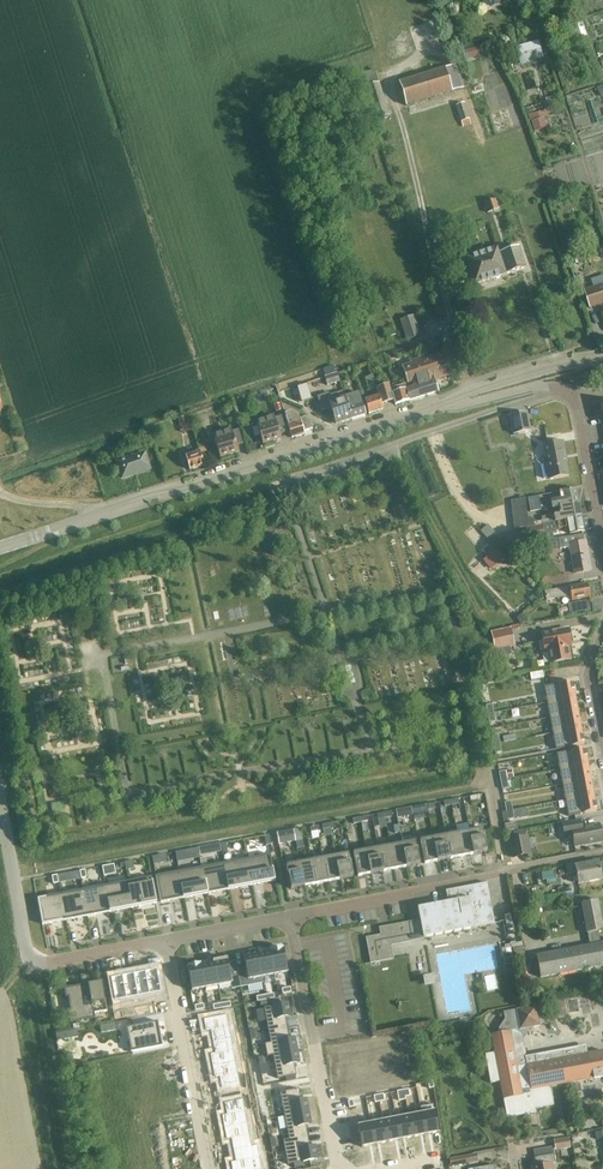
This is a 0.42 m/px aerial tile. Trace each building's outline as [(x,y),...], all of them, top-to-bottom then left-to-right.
[(588,37),(583,23),(573,27),(578,40),(588,37)] [(584,75),(571,35),(567,36),(580,76),(584,75)] [(539,41),(516,48),(520,63),(527,61),(525,54),(541,49),(539,41)] [(463,88),(456,65),(398,82),(405,105),(463,88)] [(456,106),(463,128),(471,125),(469,119),(470,119),(464,103),(456,106)] [(535,132),(547,128),(545,120),(532,123),(535,132)] [(498,209),(495,199),(483,203),(487,213),(498,209)] [(498,254),(505,275),(525,268),(518,247),(498,254)] [(505,275),(498,254),(496,249),(465,259),(474,285),(505,275)] [(416,282),(404,286),(406,292),(418,288),(416,282)] [(585,291),(590,309),(602,305),(602,285),(585,291)] [(421,336),(414,315),(400,320),(407,341),(421,336)] [(393,329),(385,331),(387,338),(395,335),(393,329)] [(404,389),(408,401),(437,392),(433,380),(450,375),(443,353),(401,367),(406,383),(416,380),(417,385),(405,389),(404,389)] [(353,375),(351,369),(338,373),(341,380),(353,375)] [(327,386),(340,382),(337,373),(324,377),(327,386)] [(375,387),(371,375),(364,378),(368,389),(375,387)] [(404,389),(405,389),(403,384),(390,389),(391,394),(395,405),(408,401),(404,389)] [(391,394),(390,389),(389,389),(388,385),(375,388),(377,393),(380,405),(393,401),(394,406),(395,405),(391,394)] [(298,389),(302,403),(308,401),(304,387),(298,389)] [(285,398),(293,396),(291,390),(283,392),(285,398)] [(344,397),(330,401),(327,393),(317,397),(321,411),(330,408),(335,424),(351,419),(344,397)] [(344,397),(351,419),(364,415),(358,393),(344,397)] [(382,409),(380,405),(377,393),(374,394),(375,397),(364,401),(368,414),(382,409)] [(230,396),(221,399),(223,405),(232,402),(230,396)] [(232,415),(235,424),(238,423),(233,406),(230,407),(232,415)] [(185,426),(194,423),(188,408),(180,412),(185,426)] [(302,432),(312,429),(309,421),(304,418),(299,419),(297,415),(290,412),(284,414),(286,423),(291,438),(303,434),(302,432)] [(510,416),(513,434),(530,431),(527,413),(510,416)] [(255,422),(263,445),(280,439),(278,433),(285,431),(280,417),(273,419),(272,416),(255,422)] [(213,435),(220,458),(237,453),(235,446),(242,444),(238,430),(231,432),(230,429),(213,435)] [(542,466),(544,479),(549,478),(549,479),(568,476),(564,453),(565,453),(563,442),(544,445),(547,463),(546,463),(546,465),(542,466)] [(206,451),(203,444),(197,446),(200,453),(206,451)] [(204,466),(199,452),(185,457),(190,470),(204,466)] [(122,478),(149,469),(144,454),(117,463),(122,478)] [(559,508),(578,504),(576,489),(559,493),(560,496),(562,495),(563,499),(551,501),(552,508),(559,507),(559,508)] [(536,511),(535,506),(543,505),(542,496),(527,499),(530,512),(536,511)] [(527,521),(525,497),(513,498),(517,529),(528,527),(527,521)] [(555,523),(581,518),(578,504),(559,508),(560,513),(558,513),(558,514),(541,518),(541,519),(527,521),(528,527),(538,526),(542,525),(555,523)] [(581,518),(555,523),(557,530),(568,528),(569,535),(584,532),(581,518)] [(544,535),(542,525),(528,528),(530,537),(544,535)] [(476,544),(484,537),(478,530),(470,537),(476,544)] [(560,549),(565,548),(569,547),(575,574),(591,571),(585,542),(584,542),(582,535),(558,540),(560,549)] [(498,542),(493,546),(501,555),(506,551),(498,542)] [(495,550),(488,556),(496,565),(503,560),(495,550)] [(541,601),(546,601),(570,596),(571,601),(590,597),(587,584),(544,592),(535,594),(540,599),(539,600),(541,601)] [(533,605),(539,600),(540,599),(535,594),(529,599),(533,605)] [(588,600),(568,604),(570,614),(590,610),(588,600)] [(515,606),(510,611),(516,617),(521,612),(515,606)] [(522,613),(516,618),(521,625),(528,623),(527,616),(525,617),(522,613)] [(510,629),(491,633),(495,649),(514,645),(510,629)] [(567,629),(542,633),(545,651),(547,650),(550,663),(570,659),(568,647),(570,646),(567,629)] [(355,683),(350,666),(340,669),(344,686),(355,683)] [(542,670),(530,673),(531,680),(544,678),(542,670)] [(572,682),(544,687),(547,703),(575,698),(572,682)] [(575,698),(547,703),(550,718),(578,713),(575,698)] [(492,704),(486,706),(487,714),(494,713),(492,704)] [(494,713),(487,714),(489,723),(496,722),(494,713)] [(578,713),(550,718),(553,734),(581,728),(578,713)] [(581,728),(553,734),(556,750),(584,744),(581,728)] [(498,735),(492,736),(493,745),(500,744),(498,735)] [(500,744),(493,745),(495,754),(501,752),(500,744)] [(585,748),(556,754),(559,770),(588,764),(585,748)] [(588,764),(559,770),(562,785),(591,780),(588,764)] [(505,771),(499,772),(500,781),(507,780),(505,771)] [(507,780),(500,781),(502,790),(508,788),(507,780)] [(591,780),(562,785),(565,800),(594,795),(591,780)] [(594,795),(565,800),(568,816),(597,811),(594,795)] [(511,802),(504,803),(506,812),(512,810),(511,802)] [(416,807),(417,815),(427,813),(426,805),(416,807)] [(411,808),(396,811),(397,818),(413,815),(411,808)] [(512,810),(506,812),(508,820),(514,819),(512,810)] [(599,824),(581,827),(580,821),(561,824),(564,837),(567,836),(568,837),(569,838),(571,839),(572,839),(574,848),(602,842),(599,824)] [(300,829),(293,831),(295,841),(302,840),(300,829)] [(469,831),(474,855),(486,852),(482,829),(469,831)] [(532,858),(527,830),(513,833),(514,839),(508,840),(511,859),(523,857),(524,859),(532,858)] [(279,844),(295,841),(293,831),(277,833),(279,844)] [(457,833),(462,857),(474,855),(469,831),(457,833)] [(445,836),(450,859),(462,857),(457,833),(445,836)] [(433,838),(438,862),(450,859),(445,836),(433,838)] [(425,864),(438,862),(433,838),(420,840),(425,864)] [(402,844),(407,867),(420,865),(415,841),(402,844)] [(390,846),(395,870),(407,867),(402,844),(390,846)] [(219,845),(208,847),(209,853),(221,851),(219,845)] [(378,848),(383,872),(395,870),(390,846),(378,848)] [(366,851),(371,874),(383,872),(378,848),(366,851)] [(187,851),(176,853),(177,862),(189,859),(187,851)] [(358,877),(371,874),(366,851),(353,853),(358,877)] [(252,885),(275,881),(270,854),(247,859),(252,885)] [(353,878),(348,854),(335,856),(340,880),(353,878)] [(328,882),(340,880),(335,856),(323,859),(328,882)] [(229,889),(252,885),(247,859),(224,863),(229,889)] [(316,885),(328,882),(323,859),(311,861),(316,885)] [(132,861),(124,862),(126,870),(133,869),(132,861)] [(304,887),(316,885),(311,861),(299,863),(304,887)] [(602,880),(598,862),(575,866),(574,864),(566,866),(568,875),(575,873),(578,884),(602,880)] [(207,894),(229,889),(224,863),(202,867),(207,894)] [(286,866),(291,889),(304,887),(299,863),(286,866)] [(102,867),(104,876),(116,874),(114,865),(102,867)] [(184,898),(207,893),(202,867),(179,871),(184,898)] [(59,883),(80,879),(79,872),(58,875),(59,883)] [(156,876),(161,903),(184,898),(179,872),(156,876)] [(133,908),(156,903),(152,877),(128,881),(133,908)] [(111,912),(133,908),(128,881),(106,886),(111,912)] [(495,924),(487,883),(446,891),(448,902),(417,908),(420,921),(379,928),(381,935),(366,938),(371,963),(394,959),(391,946),(423,940),(423,938),(474,928),(474,927),(495,924)] [(88,916),(111,912),(106,886),(83,890),(88,916)] [(520,888),(522,900),(528,899),(526,887),(520,888)] [(66,921),(88,916),(83,890),(61,894),(66,921)] [(66,921),(61,894),(37,898),(42,925),(66,921)] [(598,900),(581,904),(586,934),(587,933),(590,945),(536,955),(540,978),(602,966),(602,943),(599,943),(597,932),(602,931),(602,929),(598,900)] [(515,943),(510,914),(504,915),(509,944),(515,943)] [(511,948),(522,946),(522,942),(504,946),(505,948),(502,949),(505,965),(514,963),(513,958),(511,948)] [(511,948),(513,958),(514,957),(516,966),(525,963),(522,946),(511,948)] [(283,948),(269,951),(274,975),(287,973),(283,948)] [(269,951),(257,953),(261,978),(274,975),(269,951)] [(246,969),(237,970),(241,987),(262,983),(261,978),(257,953),(243,956),(246,969)] [(227,958),(213,961),(218,985),(231,983),(227,958)] [(213,961),(201,963),(205,988),(218,985),(213,961)] [(201,963),(187,966),(192,990),(205,988),(201,963)] [(157,970),(145,972),(149,995),(161,992),(157,970)] [(145,972),(133,974),(138,997),(149,995),(145,972)] [(133,974),(122,976),(126,999),(138,997),(133,974)] [(95,1019),(94,1014),(89,985),(87,975),(80,976),(82,985),(64,989),(65,998),(68,998),(70,1011),(68,1011),(70,1023),(86,1020),(95,1019)] [(435,985),(433,975),(423,977),(424,987),(435,985)] [(122,976),(110,979),(114,1001),(126,999),(122,976)] [(102,982),(89,985),(94,1014),(107,1011),(102,982)] [(570,993),(570,1004),(579,1003),(579,993),(570,993)] [(287,1004),(264,1008),(268,1032),(287,1028),(285,1017),(290,1016),(287,1004)] [(549,1087),(543,1054),(525,1057),(521,1036),(527,1029),(540,1027),(536,1006),(502,1013),(504,1019),(498,1029),(499,1034),(491,1035),(494,1053),(485,1055),(490,1084),(500,1082),(507,1118),(537,1112),(536,1108),(555,1105),(551,1087),(549,1087)] [(602,1014),(602,1008),(593,1010),(594,1016),(602,1014)] [(227,1015),(203,1019),(206,1032),(210,1031),(212,1042),(231,1039),(227,1015)] [(155,1022),(126,1028),(130,1052),(160,1047),(155,1022)] [(270,1043),(264,1044),(267,1056),(296,1051),(294,1038),(289,1039),(287,1028),(268,1032),(270,1043)] [(214,1054),(210,1054),(212,1067),(236,1062),(231,1039),(212,1042),(214,1054)] [(602,1051),(582,1055),(580,1047),(543,1054),(549,1087),(551,1087),(602,1077),(602,1054),(602,1051)] [(296,1051),(267,1056),(267,1057),(273,1056),(277,1079),(296,1075),(294,1064),(299,1063),(296,1051)] [(236,1062),(212,1067),(214,1079),(219,1078),(221,1090),(240,1086),(236,1062)] [(299,1089),(280,1093),(284,1117),(308,1112),(306,1100),(301,1101),(299,1089)] [(226,1115),(221,1116),(224,1128),(247,1124),(243,1100),(224,1103),(226,1115)] [(580,1117),(590,1114),(587,1105),(578,1108),(580,1117)] [(421,1114),(425,1135),(439,1133),(435,1111),(421,1114)] [(288,1139),(283,1140),(283,1141),(308,1136),(306,1125),(310,1124),(308,1112),(284,1117),(288,1139)] [(409,1116),(413,1138),(425,1135),(421,1114),(409,1116)] [(409,1116),(396,1119),(400,1140),(413,1138),(409,1116)] [(396,1119),(383,1121),(387,1143),(400,1140),(396,1119)] [(383,1121),(371,1124),(375,1145),(387,1143),(383,1121)] [(247,1124),(224,1128),(226,1140),(231,1139),(233,1150),(252,1147),(247,1124)] [(371,1124),(357,1126),(361,1148),(375,1145),(371,1124)] [(533,1129),(535,1138),(558,1134),(557,1129),(541,1132),(540,1127),(533,1129)] [(595,1133),(596,1140),(602,1139),(602,1131),(595,1133)] [(308,1136),(283,1141),(287,1165),(317,1159),(314,1147),(310,1147),(308,1136)] [(570,1148),(568,1138),(554,1140),(556,1150),(570,1148)] [(230,1162),(231,1168),(256,1168),(252,1147),(233,1150),(235,1162),(230,1162)] [(552,1164),(555,1163),(554,1154),(534,1158),(535,1166),(532,1166),(532,1168),(553,1168),(552,1164)] [(450,1159),(451,1167),(469,1163),(468,1156),(450,1159)]
